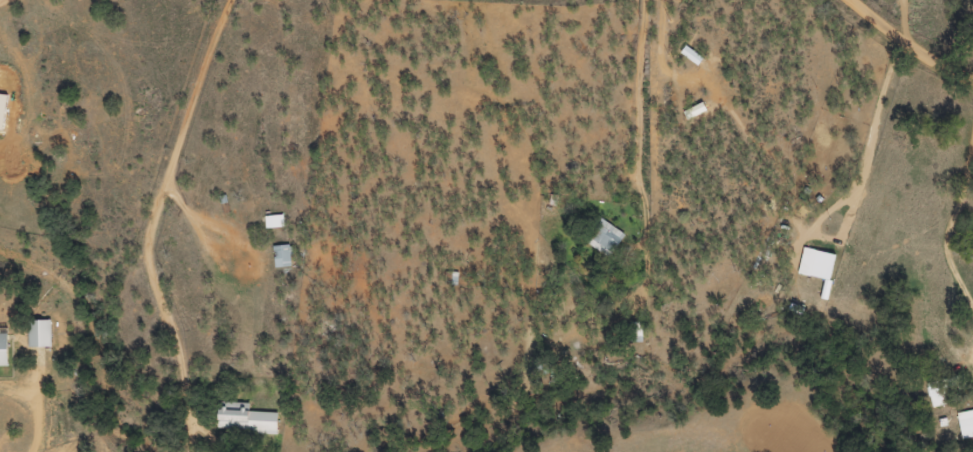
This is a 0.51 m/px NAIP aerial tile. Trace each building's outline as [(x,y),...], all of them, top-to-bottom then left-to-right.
[(285,230),(285,217),(266,217),(266,230),(285,230)] [(584,242),(609,260),(627,237),(602,218),(584,242)] [(275,269),(293,269),(293,247),(275,247),(275,269)] [(799,276),(832,283),(838,255),(805,248),(799,276)] [(29,322),(29,349),(52,349),(52,321),(29,322)] [(643,325),(631,325),(631,342),(642,342),(643,325)] [(10,368),(10,335),(0,335),(0,368),(10,368)] [(932,408),(947,406),(944,383),(929,384),(932,408)] [(279,435),(279,414),(250,413),(250,405),(220,404),(219,433),(279,435)] [(963,441),(972,439),(972,412),(957,415),(963,441)]
